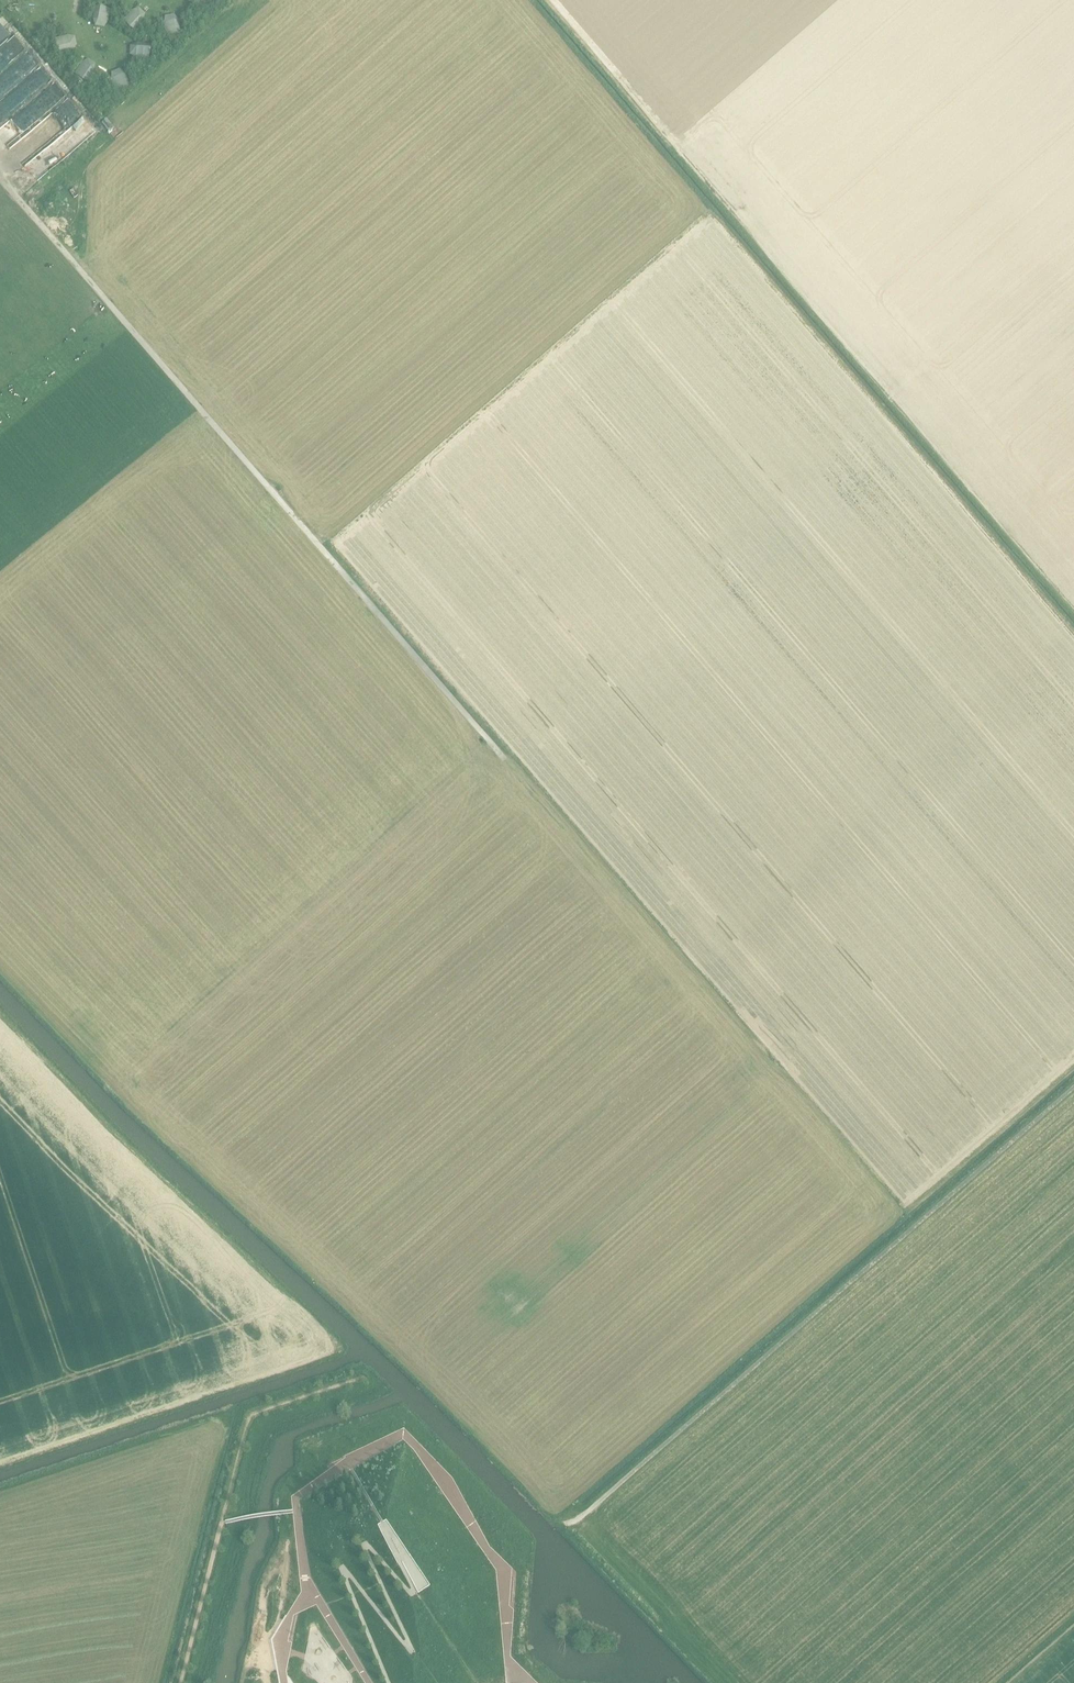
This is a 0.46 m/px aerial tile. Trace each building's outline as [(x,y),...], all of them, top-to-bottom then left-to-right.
[(108,22),(110,9),(96,6),(93,19),(95,27),(104,28),(108,22)] [(135,30),(144,21),(146,14),(139,7),(132,10),(124,20),(135,30)] [(181,34),(179,20),(164,23),(167,36),(181,34)] [(75,36),(68,35),(55,38),(59,54),(71,51),(78,45),(75,36)] [(149,59),(151,44),(138,43),(130,45),(130,55),(137,58),(149,59)] [(95,72),(96,64),(88,59),(82,63),(75,74),(88,82),(95,72)] [(125,74),(120,69),(112,72),(112,79),(117,92),(131,86),(125,74)]
